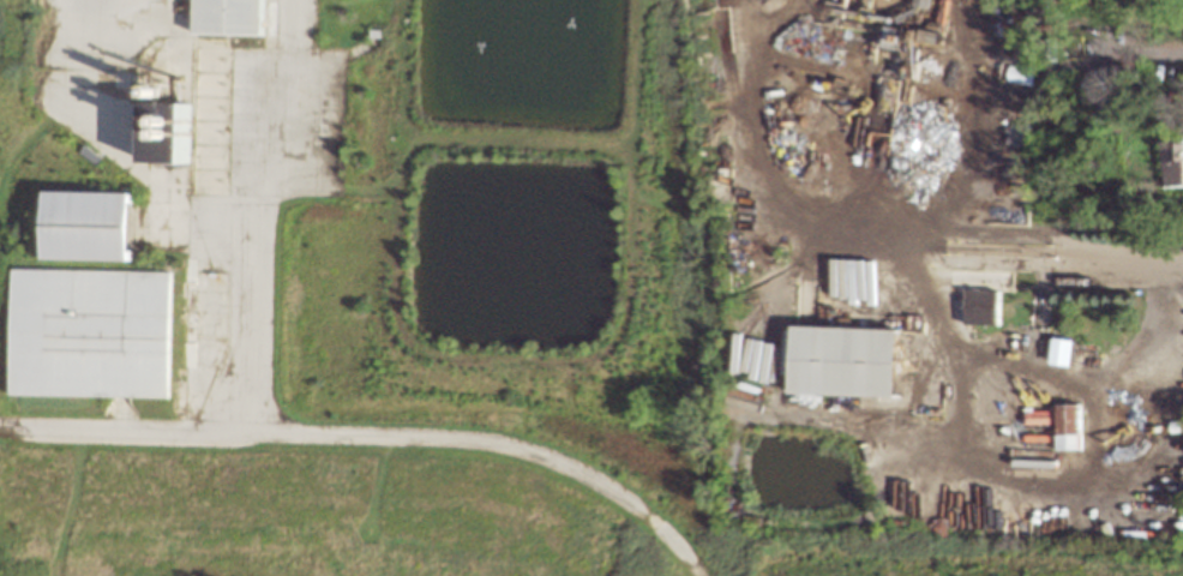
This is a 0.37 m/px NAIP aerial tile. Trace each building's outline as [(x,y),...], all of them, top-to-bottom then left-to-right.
[(202,32),(202,0),(273,0),(272,36),(202,32)] [(1036,70),(1011,64),(1008,79),(1033,85),(1036,70)] [(170,94),(169,95),(167,95),(166,95),(164,95),(163,94),(162,92),(161,91),(161,90),(161,88),(162,86),(163,85),(166,85),(167,85),(168,86),(170,88),(170,89),(170,90),(170,92),(170,94)] [(151,102),(150,161),(192,161),(194,102),(151,102)] [(1163,141),(1165,186),(1182,185),(1182,140),(1163,141)] [(53,259),(55,193),(144,197),(143,263),(53,259)] [(18,395),(19,266),(180,272),(178,397),(18,395)] [(965,324),(998,324),(999,289),(966,288),(965,324)] [(791,325),(787,392),(891,400),(894,330),(791,325)] [(1074,340),(1054,337),(1050,361),(1070,365),(1074,340)] [(1059,449),(1082,449),(1081,404),(1058,405),(1059,449)] [(1028,423),(1058,422),(1057,410),(1028,411),(1028,423)]
